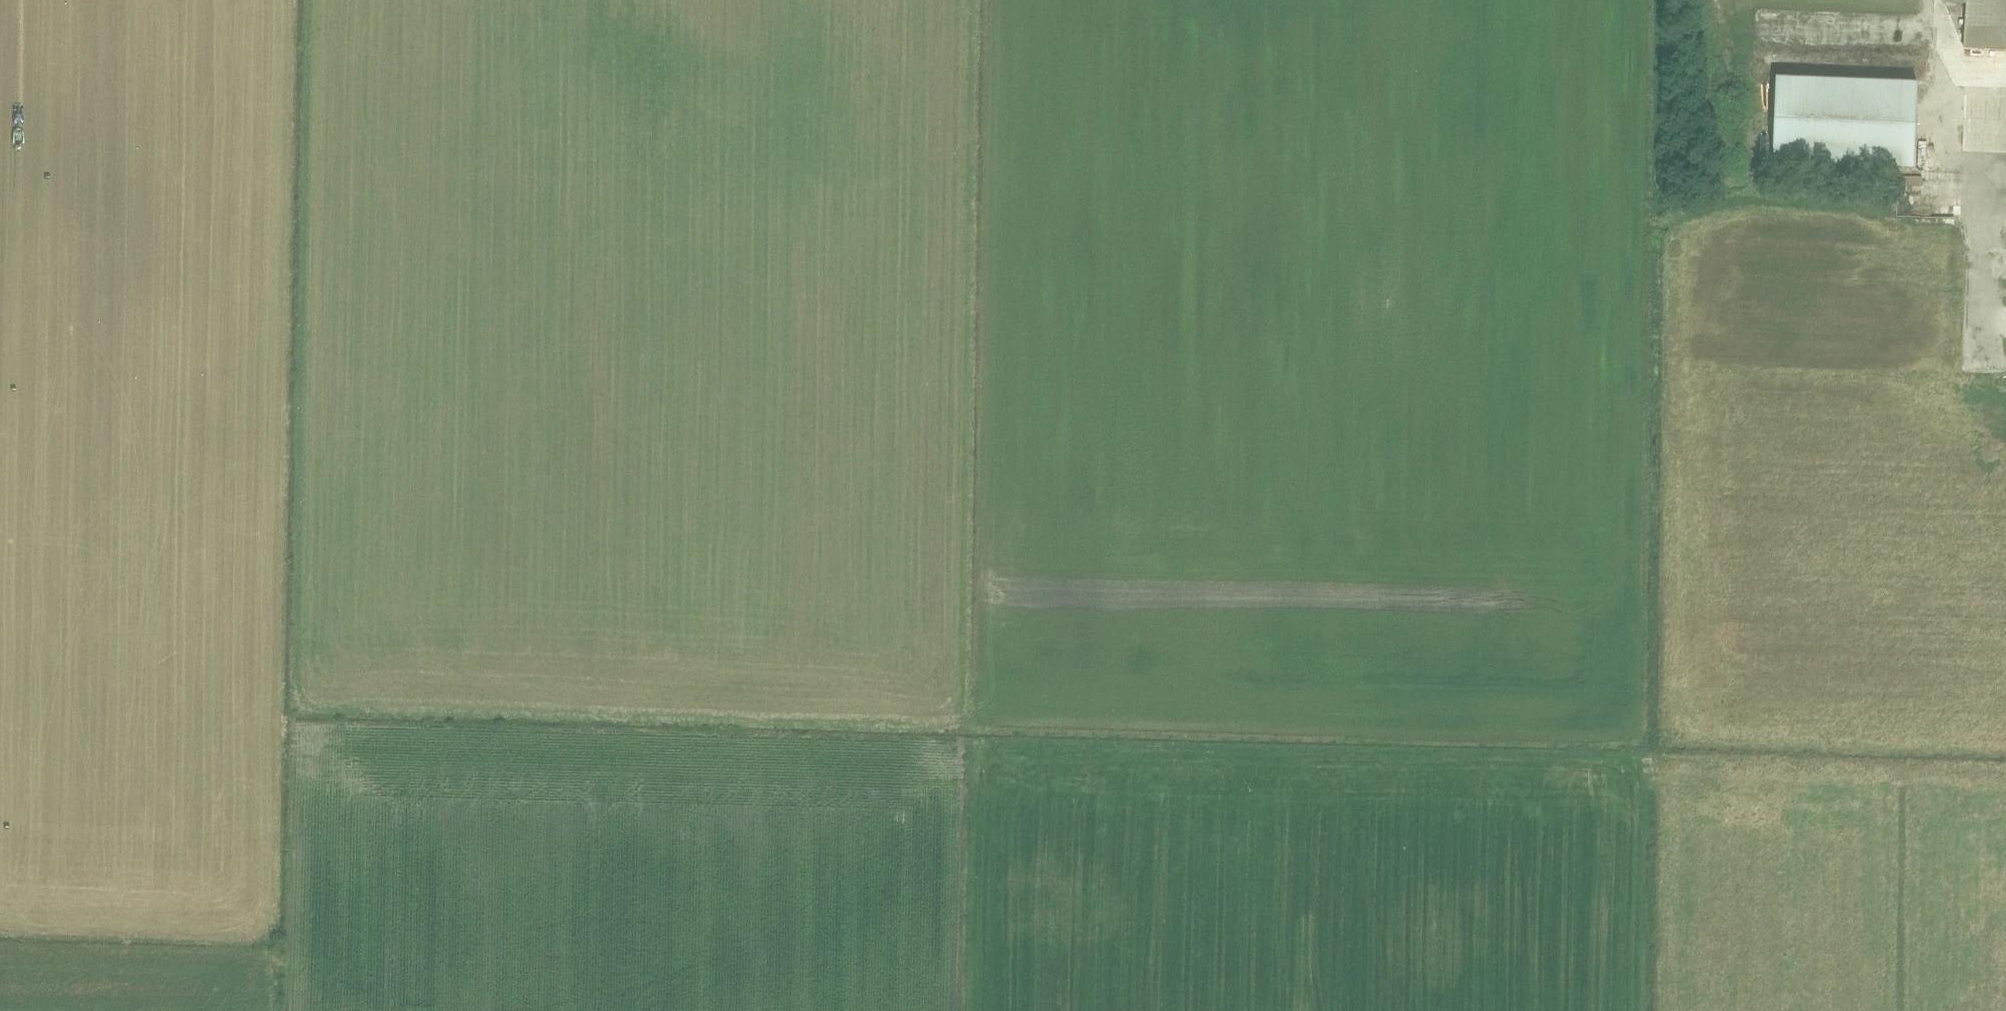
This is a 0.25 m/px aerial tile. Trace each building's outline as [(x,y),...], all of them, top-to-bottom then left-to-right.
[(1967,3),(1964,48),(2005,51),(2005,0),(1943,0),(1942,1),(1967,3)] [(1915,167),(1916,81),(1775,77),(1773,164),(1915,167)]
